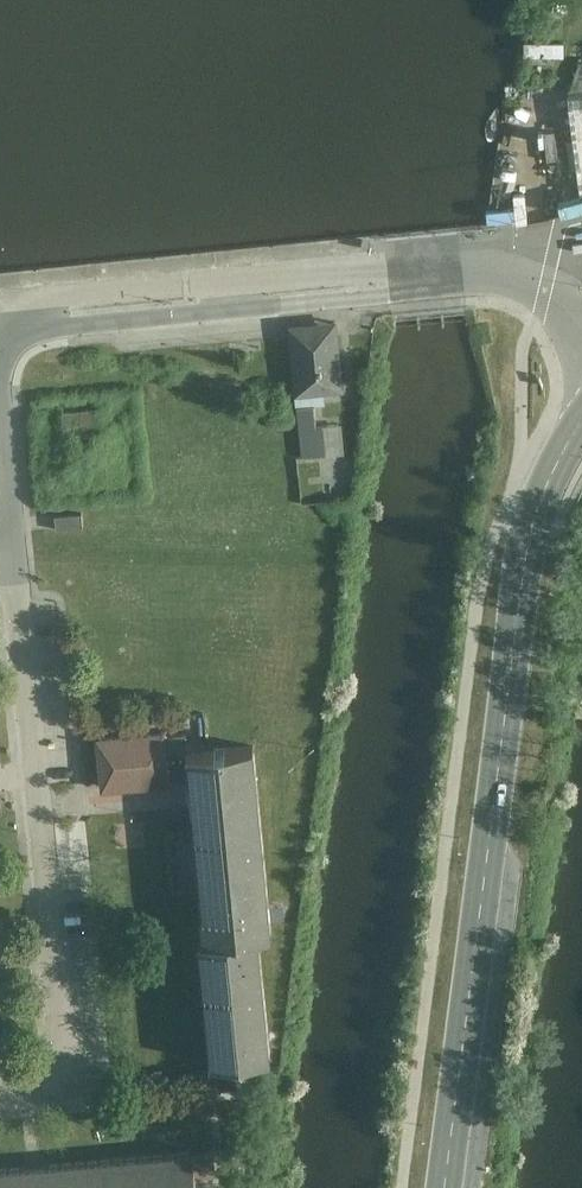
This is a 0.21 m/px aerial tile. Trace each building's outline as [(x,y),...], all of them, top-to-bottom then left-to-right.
[(534,40),(533,54),(572,54),(572,40),(534,40)] [(558,201),(561,212),(581,207),(581,59),(579,60),(569,90),(569,91),(574,136),(562,137),(566,167),(578,165),(581,194),(558,201)] [(337,334),(292,339),(297,392),(342,388),(337,334)] [(314,406),(297,407),(301,455),(323,454),(321,427),(316,427),(314,406)] [(82,514),(53,516),(54,529),(83,527),(82,514)] [(167,734),(93,739),(97,788),(188,780),(202,948),(196,951),(205,1071),(271,1064),(260,937),(275,936),(254,747),(188,752),(186,733),(167,734)] [(0,1168),(0,1187),(197,1187),(193,1149),(0,1168)]
